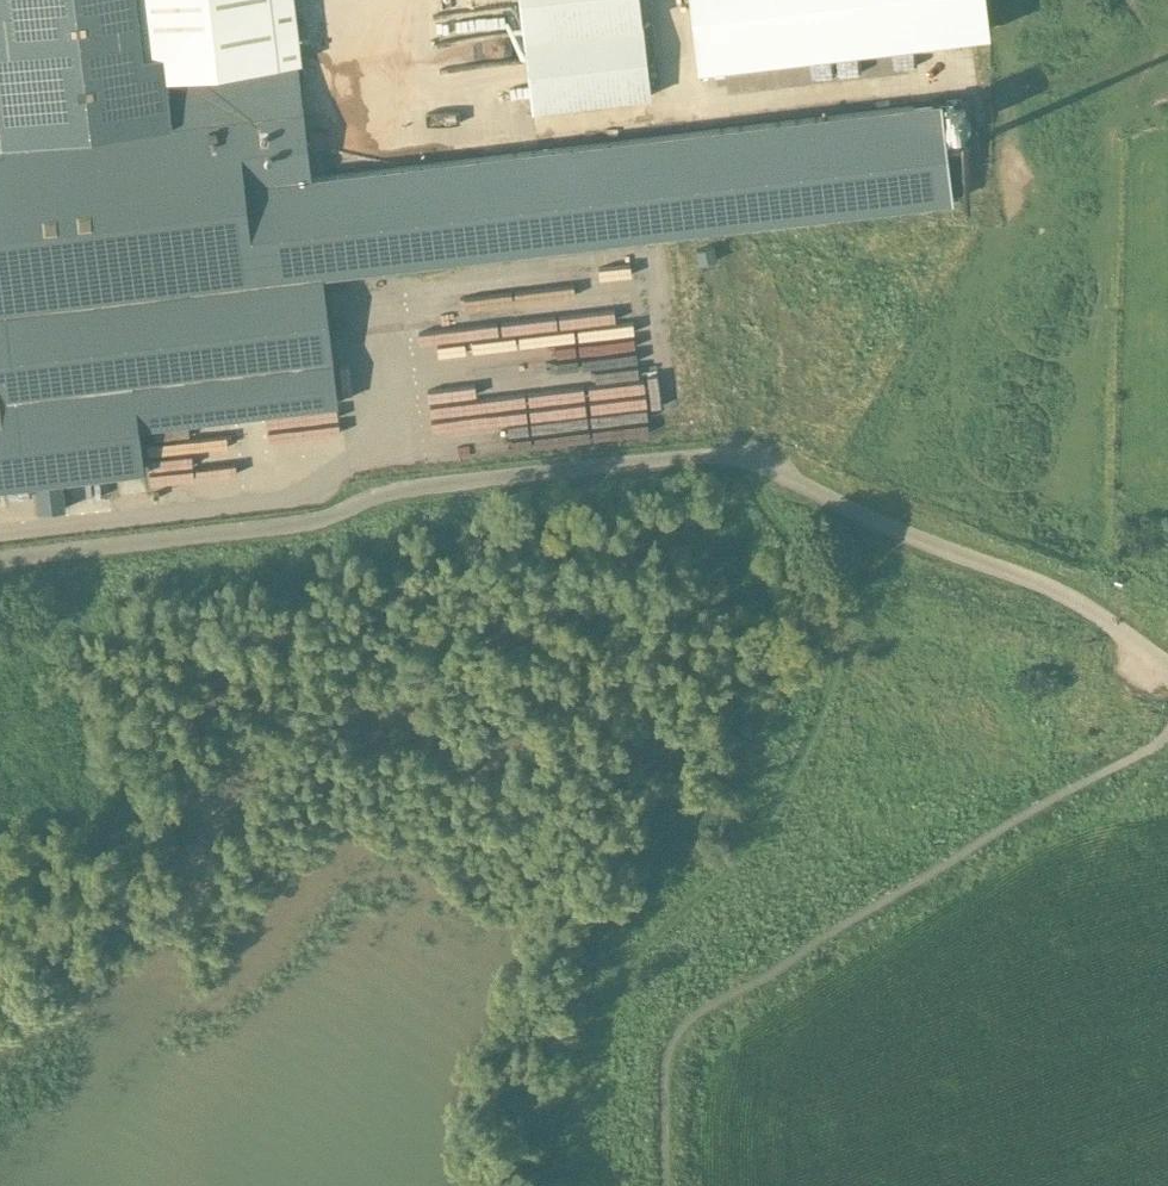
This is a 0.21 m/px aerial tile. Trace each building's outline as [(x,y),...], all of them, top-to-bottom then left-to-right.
[(36,483),(39,512),(66,508),(63,479),(142,470),(137,428),(338,403),(323,274),(953,199),(941,102),(312,176),(298,60),(301,60),(294,0),(0,0),(0,487),(36,483)] [(652,96),(641,0),(521,0),(534,110),(652,96)] [(989,31),(985,0),(688,0),(696,66),(989,31)] [(951,126),(964,125),(962,102),(949,103),(951,126)] [(699,263),(718,259),(715,244),(696,249),(699,263)] [(150,483),(230,472),(226,447),(146,459),(150,483)]
